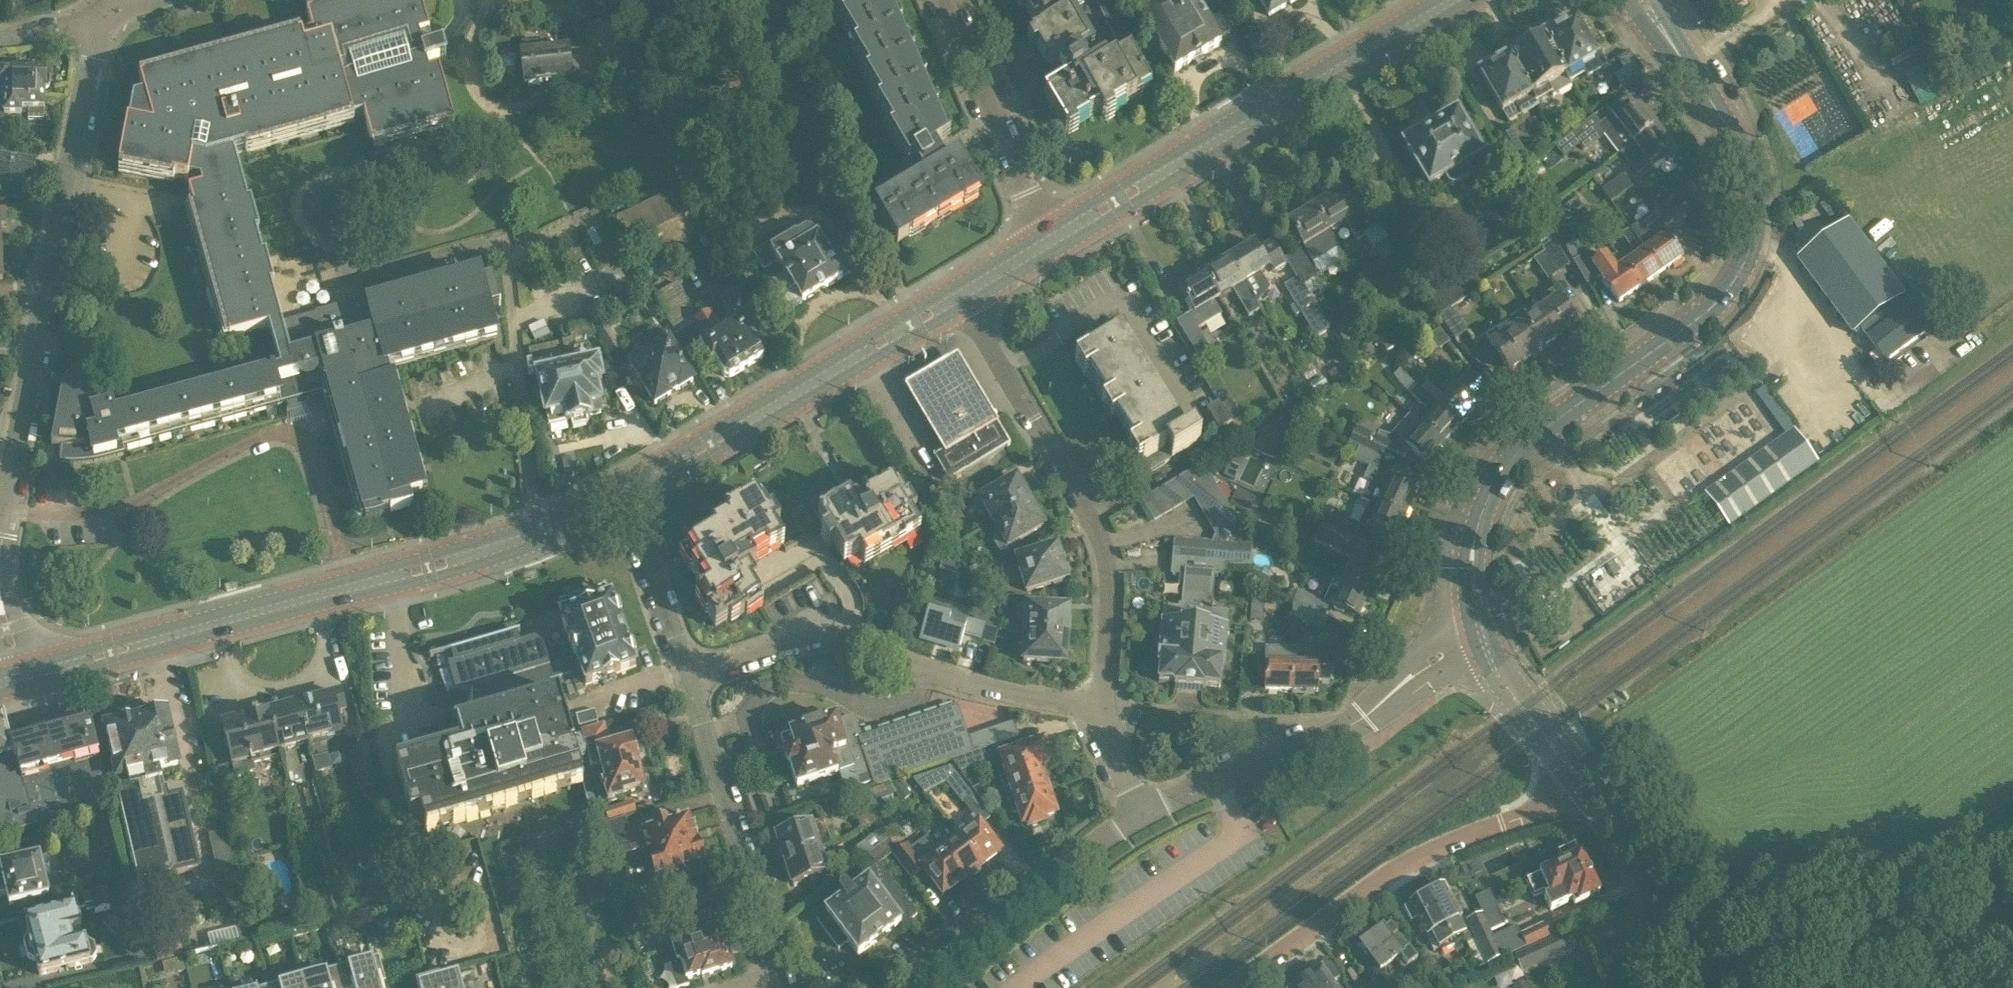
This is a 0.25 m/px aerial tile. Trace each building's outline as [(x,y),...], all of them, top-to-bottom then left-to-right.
[(280,323),(270,285),(273,284),(265,255),(262,256),(255,232),(258,231),(250,202),(247,203),(233,153),(245,149),(364,116),(371,143),(453,121),(439,71),(428,74),(426,67),(439,63),(445,62),(441,48),(421,54),(417,38),(429,35),(419,0),(359,0),(307,14),(312,34),(140,81),(144,97),(133,101),(129,123),(127,123),(119,169),(188,181),(188,178),(200,180),(202,188),(188,191),(192,204),(186,205),(223,340),(268,328),(280,323)] [(650,0),(640,2),(643,14),(652,12),(650,0)] [(652,10),(668,6),(667,0),(650,0),(650,1),(652,10)] [(955,167),(940,143),(942,142),(881,0),(837,0),(894,135),(910,161),(917,157),(931,181),(878,213),(897,244),(977,196),(959,165),(955,167)] [(1089,76),(1077,55),(1086,49),(1067,17),(1075,12),(1068,0),(1020,0),(1038,31),(1031,36),(1056,80),(1059,78),(1062,84),(1044,95),(1065,131),(1098,112),(1102,118),(1141,95),(1139,91),(1150,85),(1129,49),(1111,60),(1113,63),(1089,76)] [(1127,7),(1123,0),(1094,0),(1115,42),(1137,31),(1132,22),(1124,8),(1127,7)] [(1127,7),(1124,8),(1132,22),(1141,17),(1174,73),(1221,45),(1219,42),(1230,36),(1219,18),(1208,24),(1194,0),(1184,0),(1176,5),(1173,0),(1138,0),(1127,7)] [(1269,17),(1298,0),(1259,0),(1269,17)] [(1594,56),(1572,18),(1542,36),(1569,82),(1584,73),(1587,78),(1607,66),(1600,53),(1594,56)] [(581,30),(602,76),(634,61),(616,22),(603,27),(601,21),(581,30)] [(520,55),(523,84),(571,79),(568,50),(578,49),(575,29),(564,30),(567,49),(538,52),(537,42),(521,44),(522,54),(520,55)] [(1542,36),(1509,55),(1537,100),(1553,91),(1555,95),(1570,85),(1569,82),(1542,36)] [(1537,100),(1509,55),(1478,73),(1501,113),(1504,111),(1509,120),(1522,112),(1523,115),(1541,106),(1537,100)] [(1619,62),(1624,70),(1629,80),(1640,73),(1630,55),(1619,62)] [(44,97),(44,91),(45,91),(46,74),(0,73),(0,97),(44,97)] [(0,97),(0,122),(4,122),(4,118),(21,118),(21,112),(28,112),(28,120),(44,120),(44,97),(0,97)] [(1611,116),(1576,142),(1571,135),(1547,155),(1555,164),(1579,146),(1583,151),(1604,135),(1619,155),(1630,146),(1656,127),(1655,126),(1655,127),(1640,107),(1640,106),(1637,108),(1631,100),(1611,115),(1611,116)] [(1469,177),(1470,175),(1470,172),(1466,165),(1482,156),(1456,112),(1453,113),(1451,110),(1440,117),(1442,120),(1439,121),(1437,121),(1435,121),(1433,121),(1431,121),(1429,121),(1427,122),(1425,123),(1423,125),(1421,126),(1420,128),(1419,130),(1418,132),(1418,134),(1415,136),(1414,132),(1403,139),(1404,142),(1401,144),(1428,188),(1444,179),(1448,186),(1452,187),(1469,177)] [(1585,121),(1580,113),(1572,118),(1577,126),(1585,121)] [(1656,127),(1630,146),(1635,153),(1638,151),(1649,165),(1649,164),(1653,168),(1664,160),(1661,156),(1672,147),(1671,147),(1670,147),(1655,127),(1656,127)] [(1512,131),(1499,138),(1497,140),(1516,171),(1530,162),(1512,131)] [(34,164),(0,159),(0,182),(31,187),(34,164)] [(1610,203),(1632,187),(1623,175),(1601,190),(1610,203)] [(691,211),(680,186),(611,219),(623,244),(691,211)] [(1312,206),(1328,232),(1346,221),(1358,240),(1364,236),(1373,251),(1374,251),(1373,250),(1375,249),(1383,261),(1395,254),(1387,242),(1357,192),(1356,192),(1356,193),(1344,201),(1338,191),(1312,206)] [(1328,232),(1312,206),(1287,222),(1313,264),(1337,249),(1327,232),(1328,232)] [(1552,239),(1543,223),(1532,230),(1532,231),(1540,246),(1552,239)] [(1852,223),(1800,261),(1853,334),(1861,329),(1901,300),(1905,297),(1852,223)] [(1640,242),(1640,241),(1630,228),(1630,227),(1620,234),(1630,249),(1640,242)] [(842,279),(849,275),(836,252),(828,256),(817,238),(818,238),(817,236),(815,237),(815,238),(811,231),(805,230),(796,235),(795,234),(785,240),(782,235),(753,253),(763,270),(777,261),(786,276),(767,287),(782,311),(785,309),(787,313),(801,305),(800,304),(803,302),(840,280),(842,279)] [(1652,244),(1644,250),(1660,273),(1681,258),(1681,259),(1682,258),(1666,234),(1652,244)] [(1544,252),(1559,273),(1569,265),(1554,239),(1541,248),(1544,252)] [(1228,257),(1260,309),(1261,309),(1257,303),(1269,287),(1261,272),(1269,268),(1271,272),(1276,273),(1285,267),(1271,243),(1269,243),(1270,244),(1258,251),(1253,242),(1228,257)] [(1302,285),(1312,279),(1318,275),(1300,248),(1285,257),(1298,278),(1302,285)] [(693,325),(699,321),(678,282),(671,286),(651,249),(634,258),(684,349),(702,339),(693,325)] [(1644,250),(1623,265),(1639,288),(1660,273),(1644,250)] [(1559,273),(1544,252),(1533,259),(1547,280),(1559,273)] [(1639,288),(1623,265),(1616,270),(1606,255),(1592,265),(1585,255),(1575,262),(1588,284),(1599,276),(1613,296),(1619,303),(1620,302),(1619,302),(1639,288)] [(1260,309),(1228,257),(1203,273),(1219,298),(1232,290),(1248,317),(1260,309)] [(1440,315),(1450,308),(1483,287),(1470,266),(1426,295),(1440,315)] [(1219,298),(1203,273),(1178,288),(1192,312),(1176,322),(1198,358),(1210,350),(1197,329),(1221,315),(1213,302),(1219,298)] [(280,323),(268,328),(277,361),(112,407),(112,406),(93,411),(87,389),(92,388),(91,386),(90,384),(89,382),(88,380),(86,378),(85,377),(83,375),(81,375),(79,374),(76,373),(74,373),(72,373),(70,374),(71,378),(69,379),(68,380),(66,381),(65,382),(64,383),(63,385),(62,386),(62,388),(51,446),(61,447),(60,463),(66,463),(73,463),(79,463),(86,462),(92,462),(99,460),(105,459),(111,457),(118,455),(113,437),(118,435),(122,448),(286,403),(291,419),(305,415),(300,398),(322,393),(356,514),(363,513),(365,521),(370,520),(374,519),(379,518),(383,516),(382,512),(389,509),(390,513),(413,507),(410,496),(422,492),(387,365),(496,335),(489,310),(500,307),(492,278),(481,281),(479,275),(368,306),(367,300),(280,323)] [(1284,286),(1284,287),(1295,305),(1290,308),(1295,316),(1300,313),(1315,338),(1329,329),(1302,285),(1298,278),(1284,286)] [(1534,313),(1554,341),(1565,333),(1569,339),(1580,331),(1552,290),(1541,298),(1546,305),(1534,313)] [(744,321),(770,306),(764,294),(735,310),(740,319),(742,318),(744,321)] [(1433,311),(1423,296),(1412,303),(1422,318),(1433,311)] [(1901,300),(1861,329),(1887,363),(1925,334),(1901,300)] [(770,306),(744,321),(746,325),(757,318),(761,325),(777,317),(770,306)] [(1450,308),(1440,315),(1438,317),(1455,341),(1467,332),(1450,308)] [(1359,318),(1346,312),(1337,332),(1347,345),(1359,318)] [(1554,341),(1534,313),(1523,321),(1518,313),(1507,321),(1512,328),(1532,356),(1531,356),(1534,360),(1544,353),(1542,349),(1554,341)] [(710,314),(699,321),(693,325),(702,339),(703,342),(699,344),(711,363),(714,361),(724,378),(729,379),(744,370),(721,331),(720,331),(710,314)] [(740,319),(721,331),(744,370),(762,359),(764,354),(746,325),(744,321),(742,318),(740,319)] [(605,346),(612,342),(616,339),(604,322),(594,329),(605,346)] [(563,341),(572,339),(592,335),(589,323),(568,328),(560,329),(563,341)] [(643,344),(648,353),(629,365),(654,406),(668,397),(668,396),(677,391),(678,391),(693,382),(668,341),(667,342),(659,328),(649,333),(653,339),(643,344)] [(1384,328),(1375,334),(1386,352),(1395,346),(1384,328)] [(1512,328),(1501,336),(1496,328),(1485,336),(1509,372),(1531,356),(1532,356),(1512,328)] [(1439,350),(1449,342),(1440,329),(1429,336),(1439,350)] [(1135,467),(1136,469),(1141,478),(1199,442),(1192,430),(1179,438),(1116,334),(1078,357),(1142,463),(1135,467)] [(572,339),(563,341),(529,348),(545,418),(564,414),(566,426),(570,425),(571,430),(588,426),(587,421),(590,420),(588,408),(600,406),(596,385),(602,384),(597,362),(591,363),(588,351),(587,351),(586,346),(574,349),(572,339)] [(1328,374),(1334,383),(1343,377),(1338,368),(1328,374)] [(1487,394),(1488,393),(1468,375),(1457,388),(1456,387),(1438,406),(1459,425),(1476,406),(1477,407),(1477,406),(1476,405),(1487,393),(1487,394)] [(1459,425),(1438,406),(1416,386),(1408,395),(1425,410),(1425,411),(1421,412),(1417,417),(1416,419),(1416,420),(1417,421),(1443,444),(1459,425)] [(1230,399),(1220,405),(1231,423),(1241,418),(1230,399)] [(1231,423),(1220,405),(1218,402),(1206,409),(1219,430),(1231,423)] [(1010,445),(995,421),(933,457),(948,482),(1010,445)] [(1443,444),(1417,421),(1399,441),(1381,434),(1357,423),(1348,443),(1358,448),(1381,458),(1385,451),(1402,459),(1411,450),(1426,463),(1426,462),(1443,444)] [(1817,463),(1792,429),(1784,434),(1703,493),(1728,527),(1817,463)] [(1381,458),(1358,448),(1353,459),(1369,466),(1362,480),(1370,484),(1363,499),(1370,503),(1403,518),(1414,496),(1415,496),(1415,495),(1412,493),(1417,481),(1389,468),(1384,478),(1374,473),(1381,458)] [(1223,475),(1236,480),(1242,465),(1230,460),(1223,475)] [(1193,498),(1203,464),(1170,483),(1183,504),(1193,498)] [(1203,464),(1193,498),(1198,508),(1221,495),(1203,464)] [(993,523),(1029,502),(1016,478),(972,504),(978,515),(986,511),(993,523)] [(861,559),(877,550),(892,541),(901,536),(904,541),(920,531),(910,515),(915,511),(907,497),(905,499),(896,484),(893,486),(891,482),(889,483),(892,488),(879,495),(876,490),(851,505),(848,501),(846,502),(848,506),(836,513),(834,509),(817,519),(825,533),(820,536),(828,550),(834,546),(844,563),(858,555),(861,559)] [(1183,504),(1170,483),(1160,489),(1173,510),(1183,504)] [(1173,510),(1160,489),(1150,495),(1163,516),(1173,510)] [(1246,514),(1254,499),(1238,490),(1229,505),(1246,514)] [(1163,516),(1150,495),(1140,501),(1153,522),(1163,516)] [(1221,495),(1198,508),(1204,517),(1226,504),(1221,495)] [(739,505),(717,519),(694,532),(700,542),(685,550),(694,564),(689,567),(698,582),(695,584),(710,609),(705,612),(715,628),(729,620),(731,623),(745,614),(746,616),(762,606),(751,587),(756,584),(747,570),(755,565),(751,559),(764,551),(767,556),(783,546),(773,530),(779,527),(771,512),(768,514),(762,505),(760,507),(755,498),(740,506),(739,505)] [(1029,502),(993,523),(1000,535),(992,539),(999,552),(1043,526),(1029,502)] [(1370,503),(1359,525),(1394,541),(1394,540),(1393,540),(1403,518),(1370,503)] [(1231,513),(1226,504),(1204,517),(1209,526),(1231,513)] [(1237,522),(1231,513),(1209,526),(1214,535),(1237,522)] [(1367,531),(1332,514),(1326,527),(1362,543),(1367,531)] [(1237,522),(1214,535),(1212,542),(1250,545),(1237,522)] [(1362,543),(1326,527),(1321,524),(1314,541),(1354,559),(1362,543)] [(1250,545),(1212,542),(1202,541),(1174,539),(1171,561),(1200,563),(1233,566),(1250,568),(1251,547),(1250,545)] [(1066,580),(1056,547),(1016,559),(1018,567),(1006,571),(1010,582),(1022,579),(1026,592),(1066,580)] [(1369,595),(1380,571),(1354,559),(1343,583),(1369,595)] [(1188,687),(1200,563),(1171,561),(1170,575),(1179,576),(1178,585),(1182,586),(1180,609),(1163,607),(1157,666),(1160,666),(1158,682),(1174,684),(1174,685),(1188,687)] [(985,569),(981,563),(969,570),(972,576),(985,569)] [(1222,671),(1228,613),(1218,612),(1216,626),(1209,625),(1212,599),(1216,600),(1216,591),(1224,592),(1226,576),(1232,577),(1233,566),(1200,563),(1188,687),(1203,688),(1203,686),(1219,688),(1221,671),(1222,671)] [(1247,583),(1263,590),(1270,574),(1254,567),(1247,583)] [(1369,595),(1343,583),(1332,607),(1358,619),(1369,595)] [(1297,591),(1292,603),(1324,617),(1329,605),(1297,591)] [(1248,592),(1247,615),(1259,615),(1261,593),(1248,592)] [(613,605),(610,598),(591,605),(587,594),(575,599),(579,609),(560,616),(575,659),(580,672),(583,682),(574,685),(577,692),(584,689),(583,686),(635,668),(632,661),(635,656),(632,647),(627,644),(619,622),(621,616),(618,607),(613,605)] [(982,640),(989,616),(992,602),(976,598),(973,611),(969,610),(969,612),(951,607),(949,612),(929,606),(921,634),(959,646),(962,634),(982,640)] [(1324,617),(1292,603),(1292,618),(1321,632),(1327,618),(1324,617)] [(1024,633),(1066,636),(1068,608),(1017,605),(1016,619),(1025,620),(1024,633)] [(989,616),(982,640),(999,645),(1004,621),(989,616)] [(455,724),(462,748),(398,766),(412,816),(422,813),(425,824),(426,824),(428,830),(582,786),(580,779),(581,779),(557,695),(552,696),(548,681),(580,672),(575,659),(549,666),(540,636),(518,643),(515,634),(519,633),(519,632),(451,651),(463,692),(469,690),(468,707),(471,706),(475,719),(455,724)] [(1066,636),(1024,633),(1022,661),(1064,664),(1066,636)] [(1265,664),(1265,692),(1266,692),(1266,691),(1291,692),(1291,664),(1265,664)] [(1330,665),(1291,664),(1291,692),(1316,692),(1316,693),(1317,693),(1317,682),(1329,682),(1330,665)] [(339,694),(297,705),(307,743),(341,734),(336,715),(344,713),(339,694)] [(178,766),(165,711),(155,704),(149,706),(143,716),(144,720),(106,729),(117,779),(116,779),(139,883),(198,869),(181,796),(170,799),(167,789),(165,790),(160,770),(178,766)] [(307,743),(297,705),(268,712),(278,750),(307,743)] [(951,761),(997,746),(996,745),(1018,738),(1012,723),(967,737),(957,706),(860,738),(853,717),(837,723),(835,719),(834,719),(833,714),(828,712),(823,714),(821,718),(823,723),(789,734),(789,735),(779,738),(786,757),(784,758),(788,769),(789,768),(796,788),(854,768),(857,778),(869,774),(874,786),(886,783),(898,779),(898,778),(951,761)] [(597,722),(594,710),(573,716),(576,728),(597,722)] [(278,750),(268,712),(222,724),(232,763),(212,769),(221,804),(230,801),(232,798),(230,790),(233,789),(230,778),(254,772),(252,764),(280,757),(278,750)] [(4,715),(0,716),(0,787),(21,781),(11,744),(4,715)] [(11,744),(21,781),(34,828),(41,826),(112,806),(89,723),(11,744)] [(1043,741),(1000,755),(999,755),(1000,758),(1006,777),(999,779),(1000,781),(1040,768),(1040,767),(1050,764),(1043,741)] [(355,768),(372,764),(366,742),(349,746),(355,768)] [(597,752),(597,753),(587,755),(599,804),(608,801),(620,798),(619,794),(641,788),(634,762),(644,759),(640,745),(631,747),(629,743),(597,752)] [(997,746),(951,761),(959,771),(1000,758),(999,755),(1000,755),(997,746)] [(327,770),(322,755),(311,758),(315,773),(327,770)] [(945,782),(961,803),(972,796),(950,766),(912,779),(924,793),(945,782)] [(1040,768),(1000,781),(1003,791),(1010,789),(1013,799),(1006,802),(1007,805),(1048,791),(1040,768)] [(898,779),(886,783),(895,794),(901,802),(911,796),(898,779)] [(0,787),(0,837),(31,828),(34,828),(21,781),(0,787)] [(886,783),(874,786),(853,793),(863,805),(895,794),(886,783)] [(986,794),(983,790),(981,786),(972,789),(980,798),(986,794)] [(1056,815),(1048,791),(1007,805),(1011,816),(1018,814),(1022,826),(1026,825),(1027,829),(1045,823),(1044,819),(1056,815)] [(636,813),(633,803),(605,812),(608,822),(636,813)] [(987,808),(994,818),(1002,812),(996,805),(987,808)] [(867,826),(875,820),(868,811),(860,818),(867,826)] [(967,829),(958,836),(982,867),(1002,852),(978,821),(978,822),(973,815),(962,823),(967,829)] [(605,823),(609,841),(615,858),(647,848),(656,877),(660,875),(664,887),(701,876),(698,864),(702,862),(696,841),(695,842),(687,816),(667,823),(665,817),(653,820),(655,826),(630,834),(625,817),(605,823)] [(783,860),(828,846),(832,844),(824,819),(775,835),(783,860)] [(875,820),(867,826),(873,835),(855,848),(863,858),(889,838),(875,820)] [(44,837),(41,826),(34,828),(31,828),(35,840),(44,837)] [(464,915),(495,906),(475,836),(439,846),(454,896),(458,894),(464,915)] [(982,867),(958,836),(949,844),(945,838),(935,846),(962,882),(982,867)] [(906,845),(899,851),(892,856),(911,881),(923,873),(942,897),(962,882),(935,846),(934,845),(916,858),(906,845)] [(1539,874),(1530,878),(1538,895),(1542,893),(1545,898),(1544,899),(1549,911),(1576,898),(1578,903),(1598,894),(1579,854),(1578,855),(1573,845),(1557,853),(1562,863),(1539,873),(1539,874)] [(836,870),(828,846),(783,860),(792,885),(836,870)] [(40,858),(39,857),(0,866),(0,869),(2,878),(0,878),(0,897),(6,895),(9,907),(49,897),(48,896),(62,893),(57,875),(56,875),(54,868),(57,867),(53,855),(40,858)] [(915,916),(916,915),(878,863),(863,875),(867,881),(851,893),(848,889),(846,888),(844,887),(842,887),(841,887),(840,888),(839,890),(838,891),(838,892),(838,894),(839,896),(842,899),(815,919),(838,949),(847,943),(857,956),(874,943),(874,944),(884,936),(900,924),(901,926),(915,915),(915,916)] [(239,889),(235,871),(223,873),(227,891),(239,889)] [(83,896),(108,890),(105,880),(80,886),(83,896)] [(1443,886),(1426,895),(1451,943),(1462,937),(1465,936),(1459,924),(1468,919),(1462,907),(1456,910),(1443,886)] [(108,890),(83,896),(49,904),(52,914),(25,922),(29,936),(27,937),(23,943),(27,958),(34,962),(35,961),(39,976),(93,962),(97,955),(94,946),(87,942),(73,946),(69,932),(81,929),(75,909),(92,905),(94,913),(112,908),(108,890)] [(1451,943),(1426,895),(1409,904),(1410,906),(1404,909),(1411,922),(1417,919),(1426,937),(1430,944),(1429,944),(1433,952),(1451,943)] [(1495,905),(1481,911),(1490,931),(1504,924),(1495,905)] [(719,929),(709,934),(701,909),(665,924),(676,961),(660,966),(667,987),(681,987),(687,986),(685,980),(701,976),(701,978),(735,967),(729,948),(725,950),(719,929)] [(1481,914),(1468,919),(1459,924),(1465,936),(1462,937),(1478,970),(1502,959),(1492,937),(1481,914)] [(1567,928),(1561,915),(1520,934),(1516,926),(1492,937),(1502,959),(1567,928)] [(1379,973),(1395,961),(1403,970),(1416,960),(1408,949),(1402,953),(1390,937),(1397,932),(1390,922),(1383,927),(1382,926),(1357,944),(1379,973)] [(1534,948),(1541,966),(1576,951),(1568,933),(1534,948)] [(155,946),(158,959),(181,953),(178,940),(155,946)] [(173,971),(182,969),(179,957),(170,960),(173,971)] [(337,969),(342,987),(380,987),(379,984),(385,983),(378,958),(337,969)] [(1292,987),(1334,987),(1331,984),(1339,978),(1329,965),(1322,970),(1321,968),(1292,987)] [(302,978),(305,987),(342,987),(337,969),(302,978)] [(458,974),(421,984),(422,987),(462,987),(458,974)] [(267,987),(268,987),(305,987),(302,978),(267,987)]
